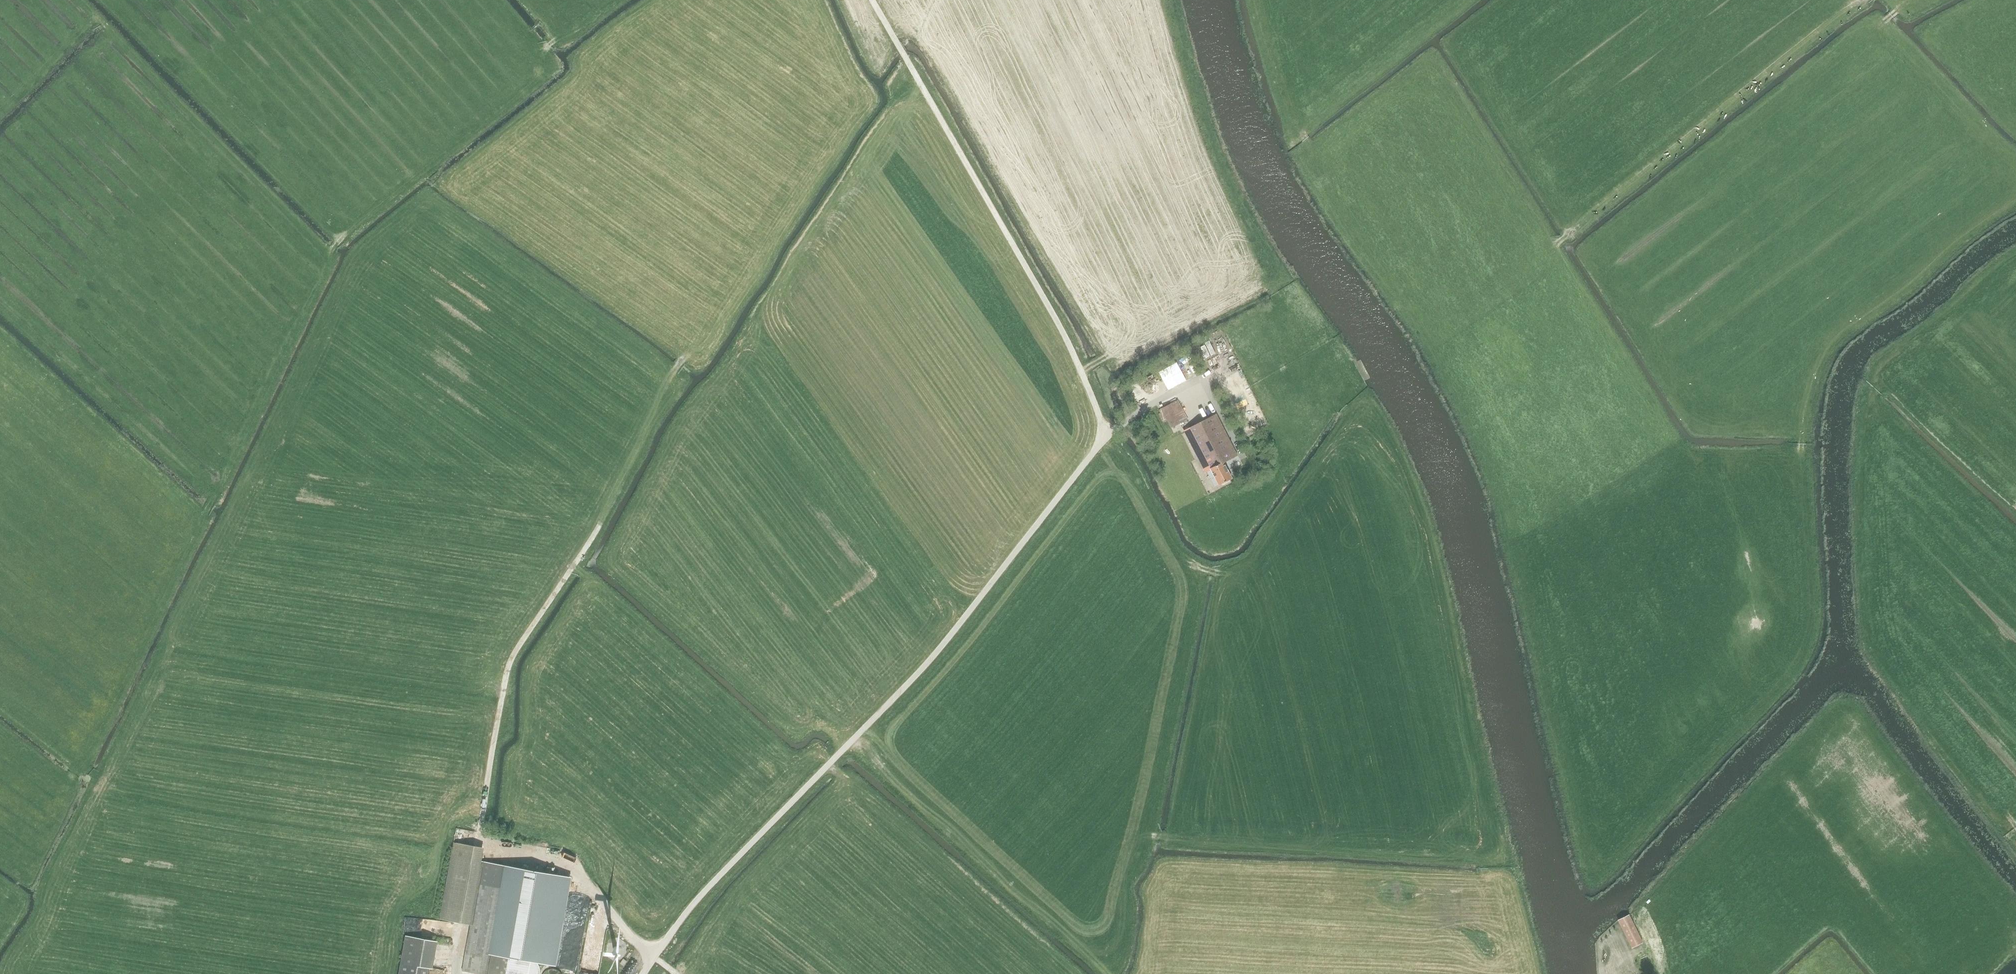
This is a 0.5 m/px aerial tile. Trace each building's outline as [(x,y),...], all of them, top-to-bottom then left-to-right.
[(1191,359),(1186,362),(1192,371),(1196,369),(1191,359)] [(1180,377),(1172,365),(1168,368),(1175,380),(1180,377)] [(1178,399),(1171,403),(1161,408),(1171,428),(1181,423),(1188,419),(1178,399)] [(1267,409),(1262,411),(1266,424),(1272,423),(1267,409)] [(1219,485),(1232,479),(1224,462),(1238,455),(1217,414),(1184,431),(1206,472),(1211,469),(1219,485)] [(537,963),(554,966),(570,877),(483,861),(485,847),(454,842),(440,919),(471,924),(463,971),(478,973),(540,973),(540,971),(540,968),(539,965),(537,963)] [(1629,915),(1619,920),(1632,947),(1643,942),(1629,915)] [(429,968),(433,969),(438,941),(406,936),(399,973),(428,973),(429,968)] [(581,973),(600,973),(604,946),(586,943),(581,973)]
